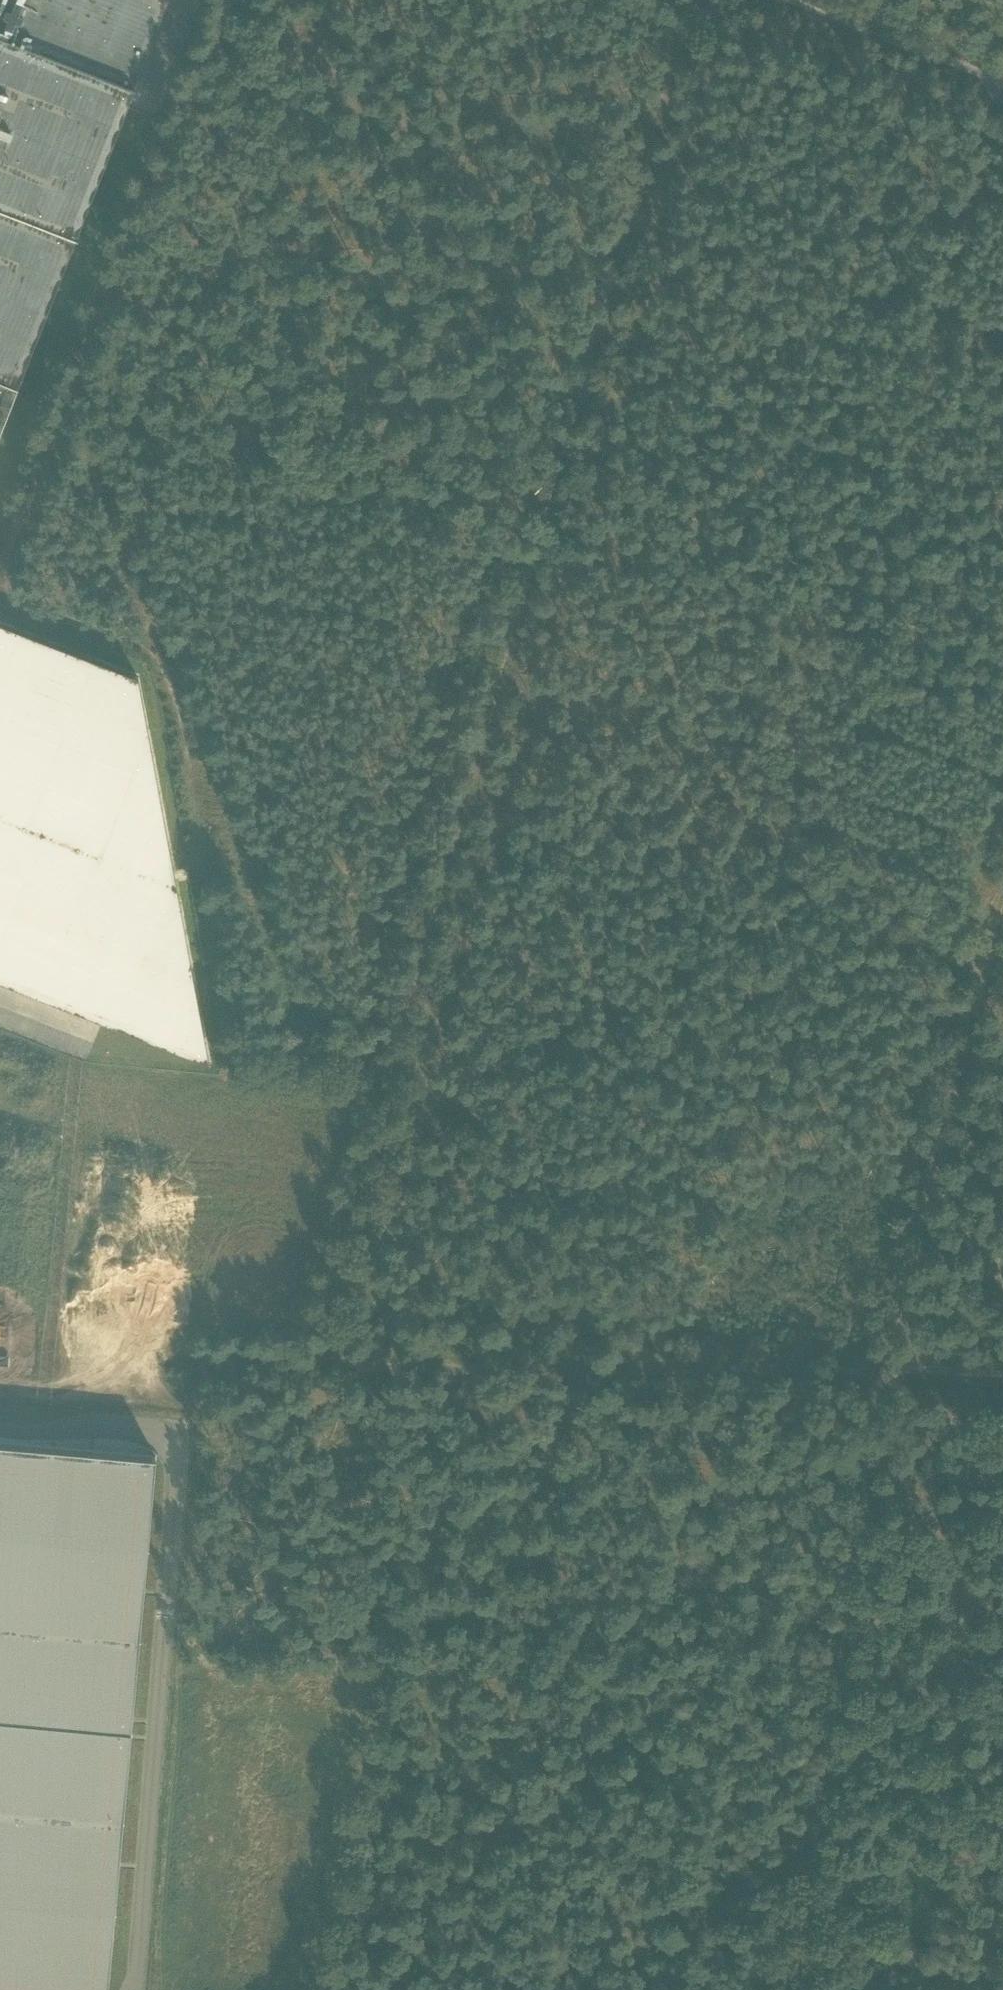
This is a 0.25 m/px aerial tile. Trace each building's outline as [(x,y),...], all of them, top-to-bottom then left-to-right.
[(17,387),(169,0),(0,0),(0,381),(17,387)] [(17,388),(17,387),(0,381),(0,431),(17,388)] [(208,1063),(138,677),(0,623),(0,981),(208,1063)] [(155,1456),(0,1441),(0,1989),(107,1989),(155,1456)]
